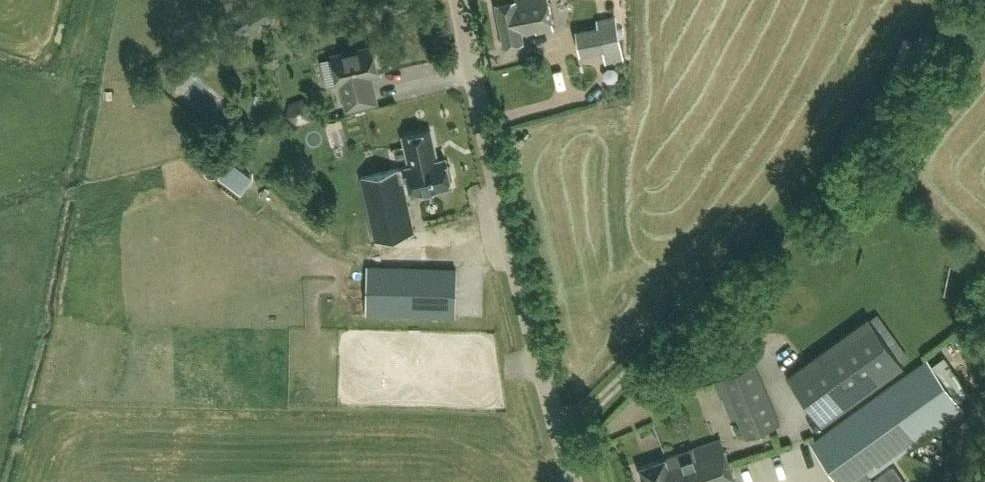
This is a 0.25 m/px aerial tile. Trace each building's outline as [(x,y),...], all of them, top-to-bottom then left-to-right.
[(492,3),(500,45),(520,42),(518,33),(532,31),(532,33),(550,29),(545,0),(496,0),(496,2),(492,3)] [(597,27),(577,31),(581,52),(601,49),(603,60),(622,56),(615,18),(596,22),(597,27)] [(560,44),(570,42),(566,22),(556,24),(560,44)] [(375,75),(369,48),(330,57),(336,84),(340,84),(345,109),(373,103),(367,77),(375,75)] [(235,85),(230,90),(237,97),(242,92),(235,85)] [(311,108),(303,99),(289,103),(287,116),(297,124),(309,120),(311,108)] [(401,168),(404,181),(407,181),(410,195),(450,186),(448,180),(451,176),(448,167),(445,164),(443,159),(433,161),(430,150),(432,150),(428,132),(401,138),(407,167),(401,168)] [(227,157),(220,166),(241,183),(248,173),(227,157)] [(404,181),(401,168),(371,175),(372,176),(359,178),(373,241),(412,232),(401,182),(404,181)] [(369,266),(367,314),(455,317),(457,269),(369,266)] [(821,425),(903,365),(868,316),(786,376),(821,425)] [(963,409),(927,359),(810,443),(838,481),(861,481),(963,409)] [(756,364),(725,378),(715,382),(720,398),(723,397),(731,419),(737,417),(746,438),(781,423),(756,364)] [(729,464),(721,439),(639,467),(644,481),(676,481),(729,464)] [(729,464),(676,481),(736,481),(729,464)] [(893,464),(873,479),(870,475),(861,481),(906,481),(893,464)]
